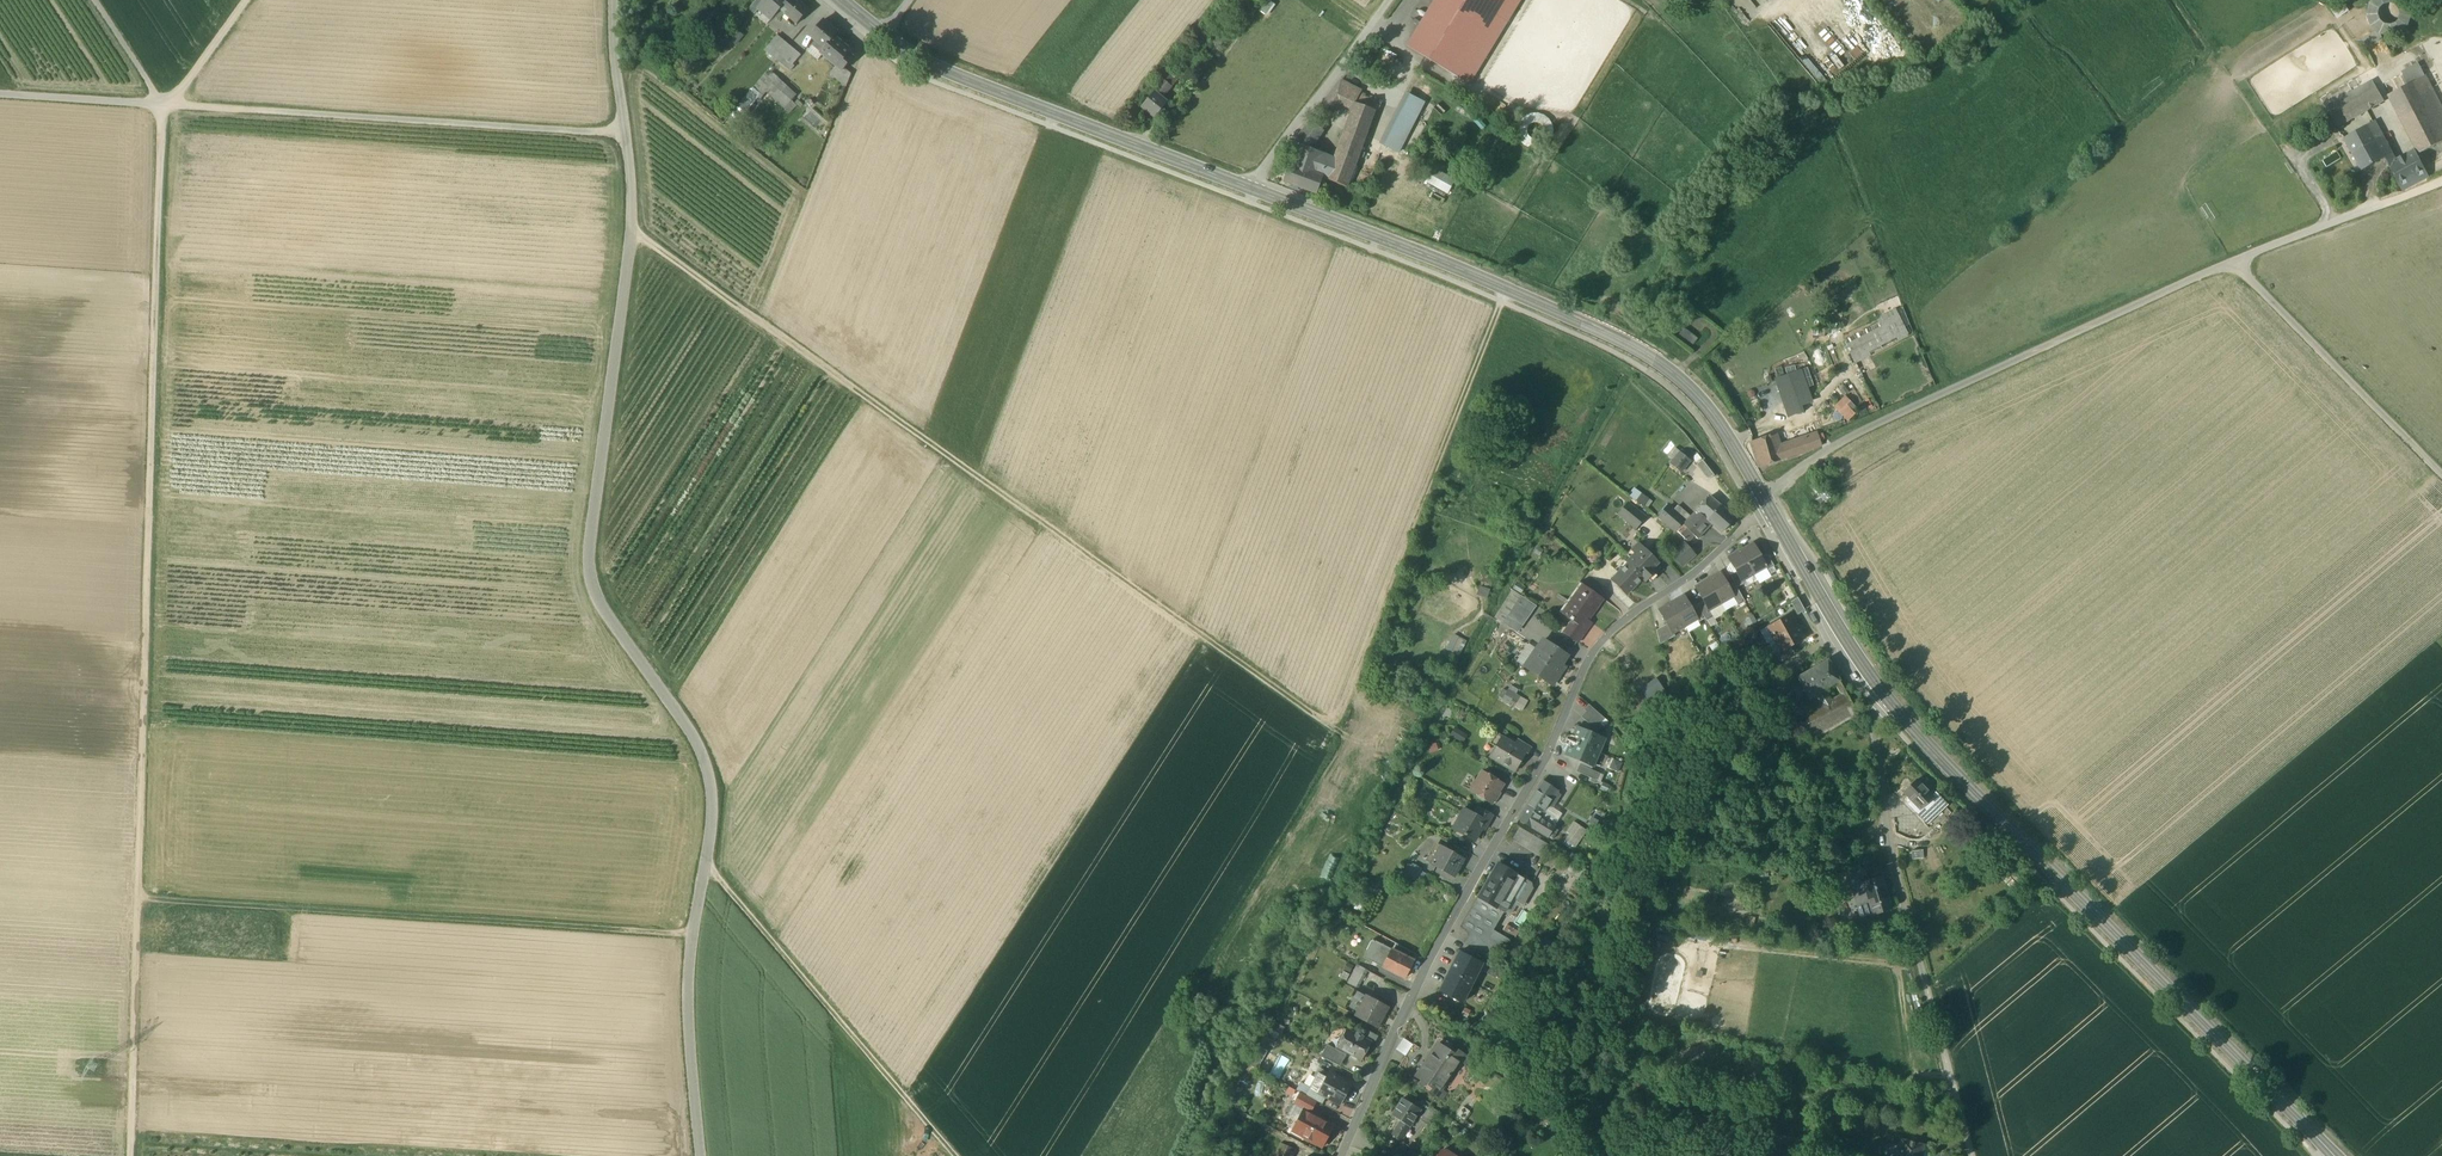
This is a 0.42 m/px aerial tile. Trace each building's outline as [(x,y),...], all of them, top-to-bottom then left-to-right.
[(755,14),(760,8),(759,7),(765,0),(756,0),(749,9),(755,14)] [(780,9),(787,0),(765,0),(759,7),(760,8),(772,18),(774,16),(780,9)] [(780,9),(785,14),(797,24),(809,9),(798,0),(787,0),(780,9)] [(1520,0),(1435,0),(1407,46),(1469,84),(1520,0)] [(1776,19),(1772,13),(1788,3),(1786,0),(1769,0),(1766,2),(1769,7),(1764,10),(1771,22),(1776,19)] [(1802,15),(1809,9),(1800,0),(1798,0),(1793,5),(1802,15)] [(2408,0),(2373,0),(2371,4),(2368,12),(2370,21),(2374,28),(2381,33),(2389,35),(2398,34),(2405,30),(2410,23),(2413,14),(2411,6),(2408,0)] [(774,16),(779,20),(785,14),(780,9),(774,16)] [(1842,19),(1831,30),(1850,50),(1861,40),(1842,19)] [(812,45),(824,55),(828,50),(829,50),(837,41),(833,38),(837,34),(822,21),(810,35),(816,40),(812,45)] [(1791,41),(1801,34),(1794,23),(1784,30),(1791,41)] [(729,39),(735,44),(742,36),(735,31),(729,39)] [(1824,37),(1847,66),(1854,60),(1832,31),(1824,37)] [(764,50),(770,55),(783,40),(777,35),(764,50)] [(789,45),(783,40),(770,55),(777,60),(789,45)] [(837,40),(837,41),(829,50),(828,50),(824,55),(842,71),(844,69),(847,66),(848,61),(845,58),(851,52),(837,40)] [(802,56),(789,45),(777,60),(789,70),(802,56)] [(1156,74),(1163,80),(1170,86),(1178,76),(1164,64),(1156,74)] [(2421,153),(2441,142),(2441,108),(2425,76),(2424,76),(2419,64),(2406,71),(2412,83),(2390,94),(2421,153)] [(833,82),(844,92),(851,75),(844,69),(842,71),(833,82)] [(1161,97),(1170,86),(1163,80),(1154,91),(1161,97)] [(1341,80),(1330,95),(1322,106),(1322,107),(1323,109),(1330,115),(1339,103),(1352,110),(1333,163),(1326,160),(1320,176),(1322,177),(1322,178),(1346,187),(1374,110),(1377,111),(1381,103),(1359,94),(1360,91),(1341,80)] [(2383,100),(2383,99),(2373,82),(2363,87),(2364,88),(2327,110),(2337,127),(2381,103),(2382,102),(2383,100)] [(757,91),(763,96),(769,88),(763,83),(757,91)] [(1429,99),(1433,87),(1424,83),(1419,96),(1429,99)] [(1141,107),(1154,118),(1167,102),(1161,97),(1154,91),(1141,107)] [(1383,145),(1398,153),(1424,103),(1408,95),(1383,145)] [(1539,149),(1546,145),(1551,138),(1552,129),(1549,121),(1543,115),(1535,112),(1527,113),(1519,117),(1515,124),(1514,133),(1516,141),(1522,147),(1530,150),(1539,149)] [(2375,122),(2374,122),(2365,128),(2373,143),(2384,137),(2376,123),(2376,122),(2375,122)] [(1292,147),(1305,152),(1322,129),(1310,123),(1294,143),(1295,143),(1292,147)] [(2344,139),(2361,170),(2385,157),(2383,153),(2390,149),(2384,137),(2373,143),(2365,128),(2344,139)] [(1305,190),(1316,194),(1322,178),(1322,177),(1320,176),(1326,160),(1305,152),(1292,147),(1286,163),(1285,163),(1282,172),(1286,173),(1283,181),(1292,185),(1291,188),(1298,190),(1299,187),(1305,189),(1305,190)] [(2383,153),(2385,157),(2389,164),(2396,160),(2390,149),(2383,153)] [(2398,163),(2397,163),(2396,160),(2389,164),(2388,164),(2390,168),(2390,167),(2403,191),(2428,178),(2418,158),(2420,157),(2418,154),(2416,155),(2416,153),(2398,163)] [(1449,193),(1457,178),(1438,169),(1430,184),(1449,193)] [(1894,310),(1885,314),(1880,317),(1884,322),(1845,342),(1855,362),(1898,340),(1907,335),(1894,310)] [(1672,336),(1687,347),(1695,337),(1679,326),(1672,336)] [(1812,403),(1809,396),(1800,370),(1776,379),(1784,404),(1788,417),(1802,412),(1800,407),(1812,403)] [(1839,405),(1850,417),(1853,414),(1850,410),(1854,407),(1845,398),(1839,405)] [(1750,443),(1758,468),(1783,459),(1822,446),(1818,434),(1786,445),(1785,444),(1780,446),(1776,435),(1750,443)] [(1670,465),(1681,473),(1690,461),(1688,459),(1690,457),(1682,450),(1670,465)] [(1698,463),(1707,476),(1713,472),(1704,459),(1698,463)] [(1815,470),(1821,477),(1830,471),(1824,463),(1815,470)] [(1634,487),(1629,495),(1648,507),(1653,499),(1634,487)] [(1696,511),(1708,521),(1721,506),(1710,497),(1696,511)] [(1619,515),(1636,528),(1645,517),(1628,503),(1619,515)] [(1735,518),(1721,506),(1708,521),(1711,524),(1721,533),(1735,518)] [(1659,518),(1675,531),(1685,520),(1669,507),(1659,518)] [(1698,539),(1711,524),(1708,521),(1696,511),(1677,532),(1688,542),(1694,535),(1698,539)] [(1671,555),(1682,567),(1695,555),(1682,539),(1678,543),(1681,546),(1671,555)] [(1627,562),(1628,564),(1643,578),(1646,582),(1656,572),(1653,568),(1659,562),(1640,543),(1627,556),(1630,559),(1627,562)] [(1753,544),(1741,551),(1754,574),(1766,567),(1767,567),(1761,557),(1753,544)] [(1742,581),(1754,574),(1741,551),(1728,558),(1736,572),(1742,581)] [(1766,567),(1768,570),(1775,566),(1767,554),(1761,557),(1767,567),(1766,567)] [(1626,595),(1643,578),(1628,564),(1611,580),(1626,595)] [(1730,575),(1735,583),(1737,588),(1744,584),(1742,581),(1736,572),(1730,575)] [(1721,573),(1708,580),(1722,603),(1733,597),(1734,596),(1729,587),(1721,573)] [(1710,610),(1722,603),(1708,580),(1696,587),(1704,601),(1709,611),(1710,610)] [(1745,602),(1737,588),(1735,583),(1729,587),(1734,596),(1733,597),(1738,606),(1745,602)] [(1571,620),(1575,623),(1580,615),(1588,620),(1603,599),(1583,585),(1563,614),(1571,620)] [(1684,596),(1672,603),(1685,626),(1697,620),(1698,619),(1692,610),(1684,596)] [(1522,597),(1518,603),(1509,616),(1523,625),(1532,612),(1536,606),(1522,597)] [(1791,602),(1798,614),(1805,610),(1798,598),(1791,602)] [(1697,605),(1698,606),(1705,618),(1707,621),(1714,617),(1710,610),(1709,611),(1704,601),(1697,605)] [(1673,633),(1685,626),(1672,603),(1659,610),(1667,624),(1672,634),(1673,633)] [(1699,622),(1705,618),(1698,606),(1692,610),(1698,619),(1697,620),(1699,622)] [(1767,627),(1774,639),(1798,626),(1791,614),(1767,627)] [(1580,615),(1575,623),(1571,620),(1562,633),(1577,643),(1586,631),(1591,623),(1588,620),(1580,615)] [(1439,643),(1436,650),(1458,659),(1467,638),(1446,630),(1444,634),(1415,622),(1412,632),(1439,643)] [(1657,630),(1660,645),(1675,636),(1673,633),(1672,634),(1667,624),(1657,630)] [(1805,639),(1798,626),(1774,639),(1768,643),(1775,654),(1778,653),(1781,651),(1781,652),(1791,647),(1805,639)] [(1767,643),(1768,643),(1774,639),(1767,627),(1760,631),(1767,643)] [(1535,674),(1552,685),(1559,674),(1556,672),(1568,656),(1544,640),(1537,650),(1541,653),(1536,660),(1542,664),(1535,674)] [(1778,653),(1783,661),(1787,658),(1795,654),(1791,647),(1781,652),(1781,651),(1778,653)] [(1798,678),(1809,699),(1824,690),(1840,681),(1828,660),(1798,678)] [(1657,679),(1642,689),(1650,703),(1666,692),(1657,679)] [(1524,710),(1528,698),(1518,694),(1520,688),(1510,684),(1503,701),(1524,710)] [(1781,709),(1785,716),(1798,709),(1800,708),(1787,684),(1777,689),(1786,706),(1781,709)] [(1817,712),(1832,703),(1824,690),(1809,699),(1810,700),(1811,700),(1817,712)] [(1847,694),(1832,703),(1817,712),(1826,728),(1828,731),(1859,714),(1847,694)] [(1800,708),(1798,709),(1809,730),(1813,736),(1826,728),(1817,712),(1811,700),(1810,700),(1811,702),(1800,708)] [(1581,717),(1597,731),(1602,726),(1600,724),(1605,719),(1589,705),(1584,710),(1586,712),(1581,717)] [(1802,734),(1809,730),(1798,709),(1785,716),(1790,726),(1796,723),(1802,734)] [(1569,736),(1566,739),(1599,753),(1605,738),(1577,727),(1574,736),(1572,735),(1569,736)] [(1451,735),(1459,740),(1463,733),(1455,728),(1451,735)] [(1490,756),(1515,771),(1526,752),(1515,746),(1502,738),(1490,756)] [(1518,739),(1515,746),(1526,752),(1528,753),(1531,747),(1518,739)] [(1593,767),(1599,753),(1566,739),(1565,741),(1567,745),(1569,747),(1565,756),(1593,767)] [(1606,767),(1619,771),(1623,762),(1610,757),(1606,767)] [(1576,772),(1596,780),(1599,773),(1579,765),(1576,772)] [(1485,800),(1492,804),(1504,784),(1482,771),(1470,791),(1477,795),(1478,798),(1482,801),(1485,800)] [(1909,804),(1917,812),(1932,797),(1916,780),(1904,792),(1912,801),(1909,804)] [(1519,818),(1548,836),(1554,826),(1540,818),(1548,805),(1551,801),(1554,803),(1558,797),(1555,795),(1557,791),(1542,781),(1519,818)] [(1917,812),(1926,821),(1945,804),(1935,793),(1932,797),(1917,812)] [(1562,813),(1548,805),(1540,818),(1554,826),(1562,813)] [(1485,821),(1488,823),(1493,815),(1478,807),(1474,814),(1486,820),(1485,821)] [(1463,835),(1474,841),(1485,821),(1486,820),(1474,814),(1464,808),(1458,818),(1461,820),(1456,830),(1463,834),(1463,835)] [(1566,841),(1575,847),(1587,831),(1574,822),(1567,832),(1570,834),(1566,841)] [(1513,841),(1546,860),(1554,848),(1521,828),(1513,841)] [(1426,861),(1431,864),(1441,846),(1436,843),(1426,861)] [(1450,851),(1463,858),(1466,852),(1454,845),(1450,851)] [(1431,864),(1454,877),(1464,859),(1463,858),(1450,851),(1441,846),(1431,864)] [(1566,871),(1585,882),(1592,870),(1573,859),(1566,871)] [(1502,911),(1504,912),(1524,879),(1498,864),(1478,897),(1479,897),(1502,911)] [(1869,905),(1872,914),(1891,908),(1881,877),(1862,883),(1865,892),(1862,893),(1866,906),(1869,905)] [(1827,884),(1830,894),(1849,888),(1845,878),(1827,884)] [(1479,897),(1467,917),(1490,930),(1502,911),(1479,897)] [(1484,941),(1490,930),(1467,917),(1461,927),(1471,933),(1484,941)] [(1484,954),(1499,962),(1510,942),(1490,930),(1484,941),(1490,944),(1484,954)] [(1465,943),(1484,954),(1490,944),(1484,941),(1471,933),(1465,943)] [(1363,957),(1383,967),(1392,950),(1373,939),(1363,957)] [(1392,950),(1413,960),(1416,954),(1395,943),(1392,950)] [(1383,967),(1405,978),(1414,960),(1413,960),(1392,950),(1383,967)] [(1440,992),(1462,1003),(1483,963),(1460,951),(1440,992)] [(1367,970),(1358,965),(1349,983),(1358,988),(1367,970)] [(1345,1010),(1356,1016),(1366,996),(1356,990),(1345,1010)] [(1356,1016),(1378,1028),(1388,1008),(1366,996),(1356,1016)] [(1366,1029),(1363,1036),(1364,1036),(1363,1038),(1370,1042),(1374,1044),(1378,1036),(1366,1029)] [(1338,1047),(1361,1059),(1370,1042),(1363,1038),(1364,1036),(1363,1036),(1357,1033),(1356,1035),(1347,1030),(1338,1047)] [(1406,1056),(1413,1044),(1403,1038),(1396,1049),(1406,1056)] [(1439,1043),(1427,1060),(1450,1075),(1462,1058),(1439,1043)] [(1321,1056),(1340,1067),(1346,1055),(1327,1044),(1321,1056)] [(1399,1066),(1411,1074),(1425,1052),(1413,1044),(1406,1056),(1399,1066)] [(1439,1093),(1450,1075),(1427,1060),(1416,1078),(1439,1093)] [(1329,1072),(1324,1081),(1317,1077),(1311,1089),(1318,1093),(1326,1097),(1341,1105),(1352,1085),(1329,1072)] [(1311,1089),(1307,1096),(1316,1101),(1322,1104),(1326,1097),(1318,1093),(1311,1089)] [(1310,1113),(1316,1101),(1307,1096),(1301,1093),(1295,1105),(1304,1110),(1310,1113)] [(1401,1121),(1410,1127),(1421,1109),(1403,1098),(1392,1116),(1401,1121)] [(1457,1115),(1464,1120),(1469,1113),(1467,1111),(1472,1104),(1467,1101),(1457,1115)] [(1526,1117),(1537,1124),(1539,1122),(1545,1112),(1546,1110),(1535,1104),(1526,1117)] [(1420,1121),(1428,1126),(1437,1112),(1430,1106),(1420,1121)] [(1292,1131),(1322,1147),(1334,1125),(1310,1113),(1304,1110),(1292,1131)] [(1539,1122),(1543,1125),(1549,1114),(1545,1112),(1539,1122)] [(1392,1135),(1401,1141),(1410,1127),(1401,1121),(1392,1135)] [(1777,1144),(1807,1152),(1810,1141),(1805,1140),(1805,1142),(1779,1135),(1777,1144)] [(1898,1145),(1896,1155),(1921,1155),(1924,1145),(1900,1139),(1898,1145)] [(1296,1149),(1281,1143),(1275,1155),(1293,1155),(1296,1149)] [(1898,1145),(1889,1143),(1885,1146),(1883,1152),(1886,1155),(1896,1155),(1898,1145)]
